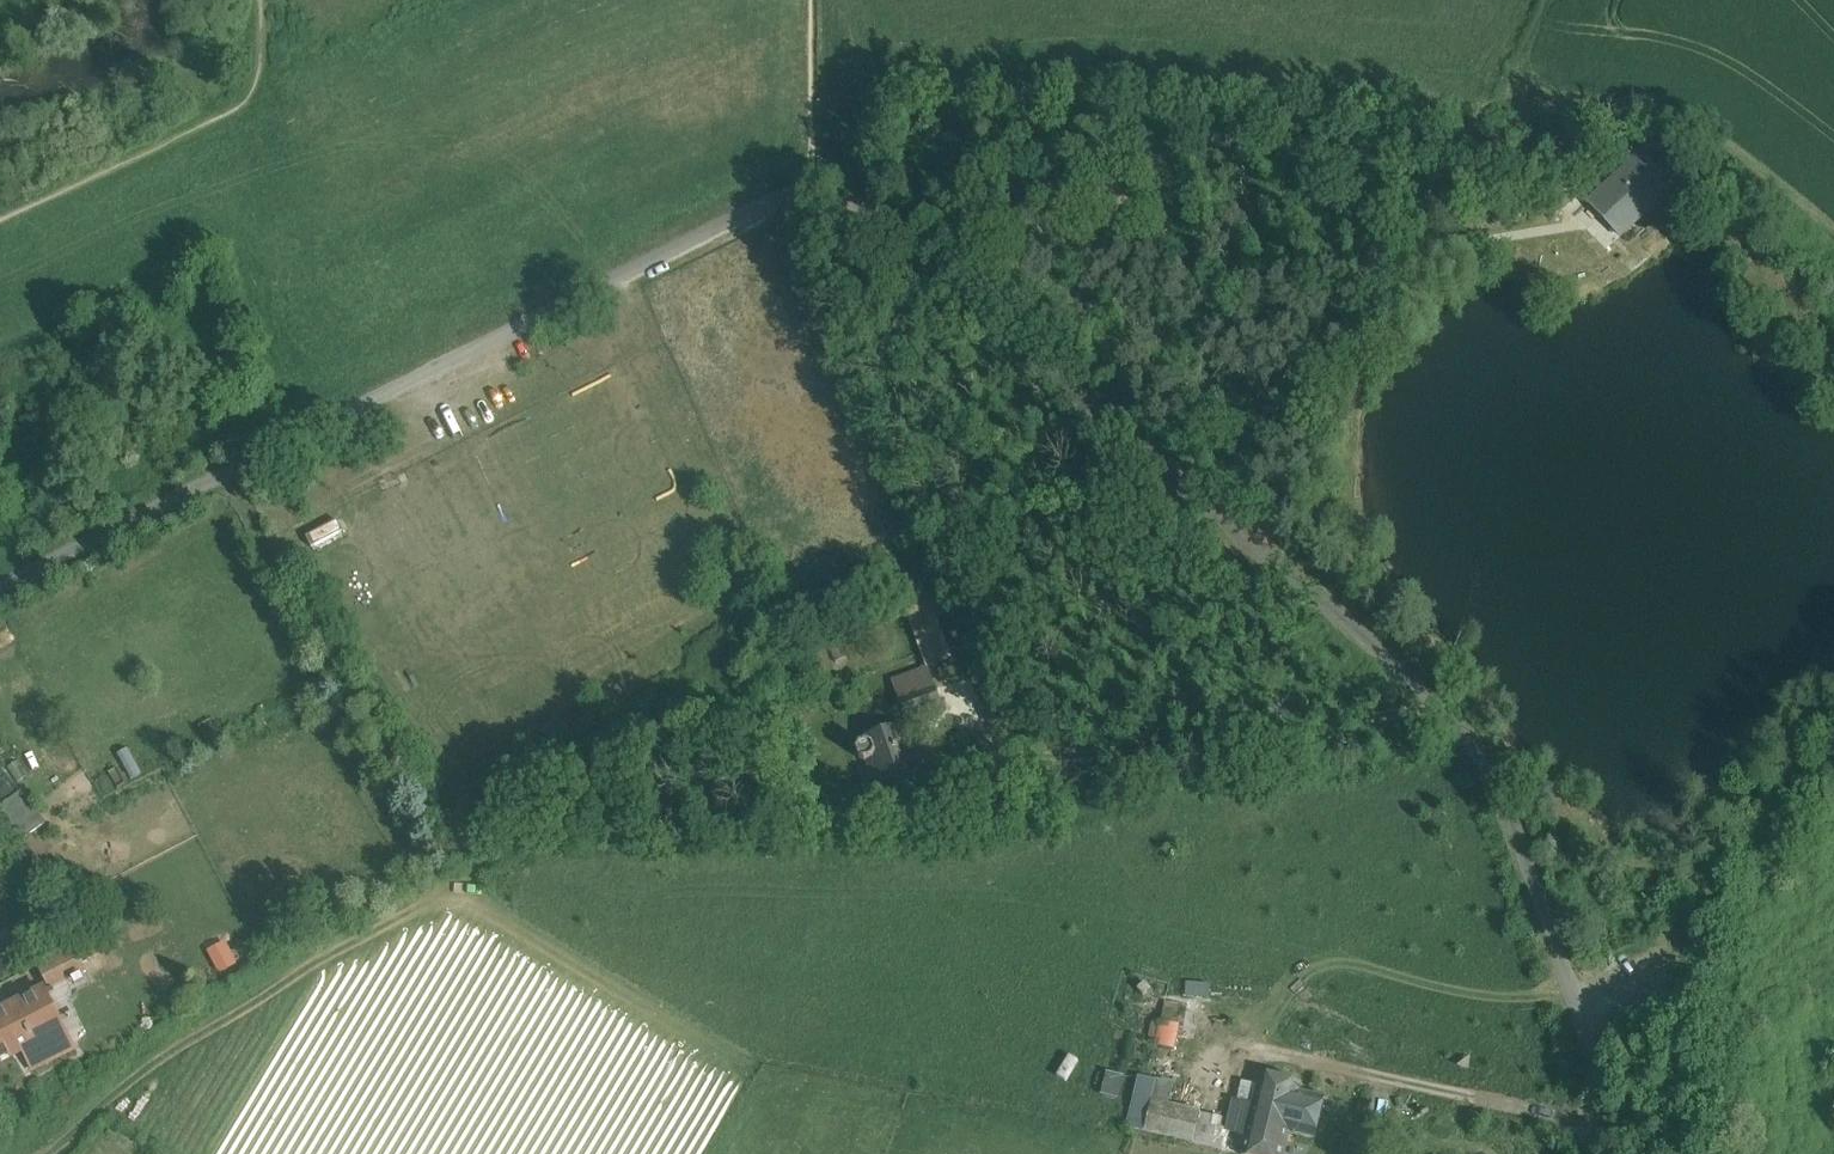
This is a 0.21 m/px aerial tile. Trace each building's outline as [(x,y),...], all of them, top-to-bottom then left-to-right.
[(1579,146),(1556,140),(1551,156),(1574,162),(1579,146)] [(1623,142),(1603,162),(1610,169),(1630,149),(1623,142)] [(1639,159),(1590,205),(1620,237),(1670,191),(1639,159)] [(907,613),(928,671),(952,663),(930,604),(907,613)] [(928,671),(894,684),(906,718),(940,705),(928,671)] [(1015,714),(1001,683),(979,693),(992,724),(1015,714)] [(903,727),(862,742),(864,745),(860,747),(857,752),(860,759),(865,762),(869,760),(890,821),(930,807),(903,727)] [(23,830),(41,816),(20,790),(2,803),(23,830)] [(75,949),(40,967),(49,986),(85,968),(75,949)] [(0,1011),(0,1059),(21,1049),(31,1070),(72,1050),(44,990),(0,1011)] [(1165,1000),(1162,1019),(1181,1021),(1183,1003),(1165,1000)] [(1161,1020),(1155,1045),(1174,1049),(1180,1024),(1161,1020)] [(1115,1096),(1121,1077),(1106,1072),(1101,1092),(1115,1096)] [(1261,1073),(1246,1134),(1220,1128),(1222,1119),(1199,1114),(1193,1142),(1193,1143),(1240,1153),(1284,1153),(1300,1082),(1261,1073)] [(1171,1094),(1137,1086),(1134,1099),(1136,1100),(1130,1128),(1193,1142),(1199,1114),(1168,1107),(1171,1094)]
